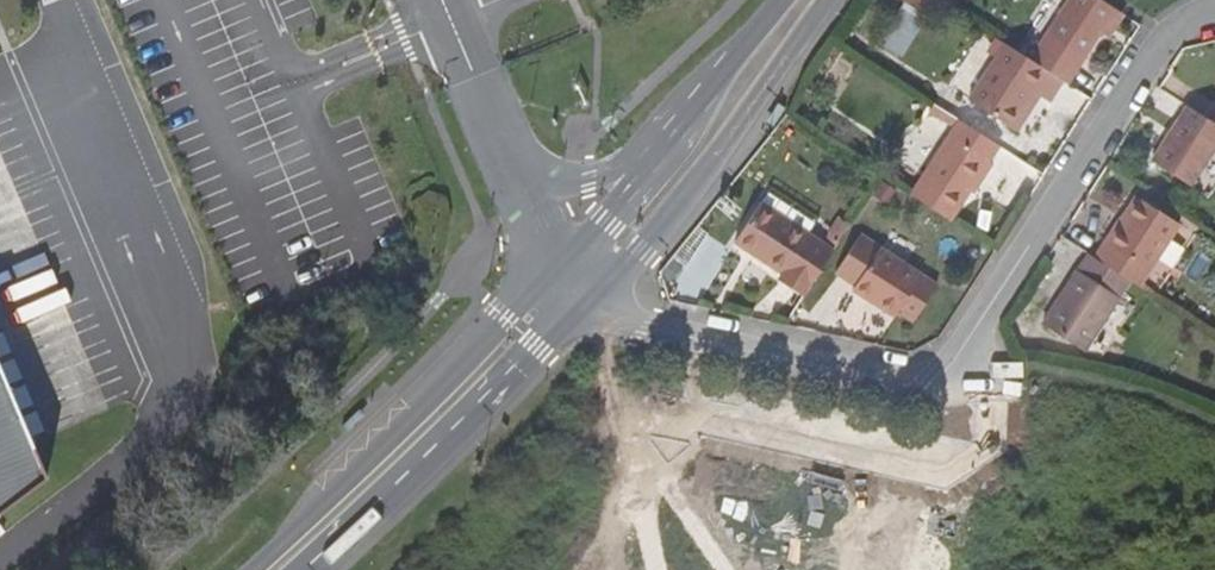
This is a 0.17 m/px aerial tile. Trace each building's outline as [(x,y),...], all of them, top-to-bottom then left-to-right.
[(1062,78),(1069,82),(1116,7),(1105,0),(1069,0),(1031,58),(1062,78)] [(877,43),(897,59),(923,25),(903,10),(877,43)] [(1062,78),(1031,58),(1006,44),(970,101),(1012,128),(1034,90),(1049,99),(1062,78)] [(1187,106),(1151,162),(1192,187),(1214,150),(1214,124),(1187,106)] [(999,145),(959,120),(911,194),(950,219),(969,191),(989,160),(999,145)] [(994,162),(989,160),(969,191),(973,194),(994,162)] [(1096,258),(1108,265),(1140,286),(1180,224),(1135,196),(1105,244),(1096,258)] [(809,290),(835,249),(759,203),(735,241),(782,272),(809,290)] [(855,283),(879,298),(875,305),(894,317),(897,311),(913,321),(936,285),(879,248),(878,248),(861,237),(839,271),(855,283)] [(1076,270),(1042,323),(1084,350),(1118,298),(1076,270)] [(805,296),(809,290),(782,272),(778,279),(805,296)] [(851,289),(875,305),(879,298),(855,283),(851,289)] [(45,472),(0,361),(0,507),(45,472)] [(666,409),(674,416),(683,406),(673,398),(666,407),(666,409)]
